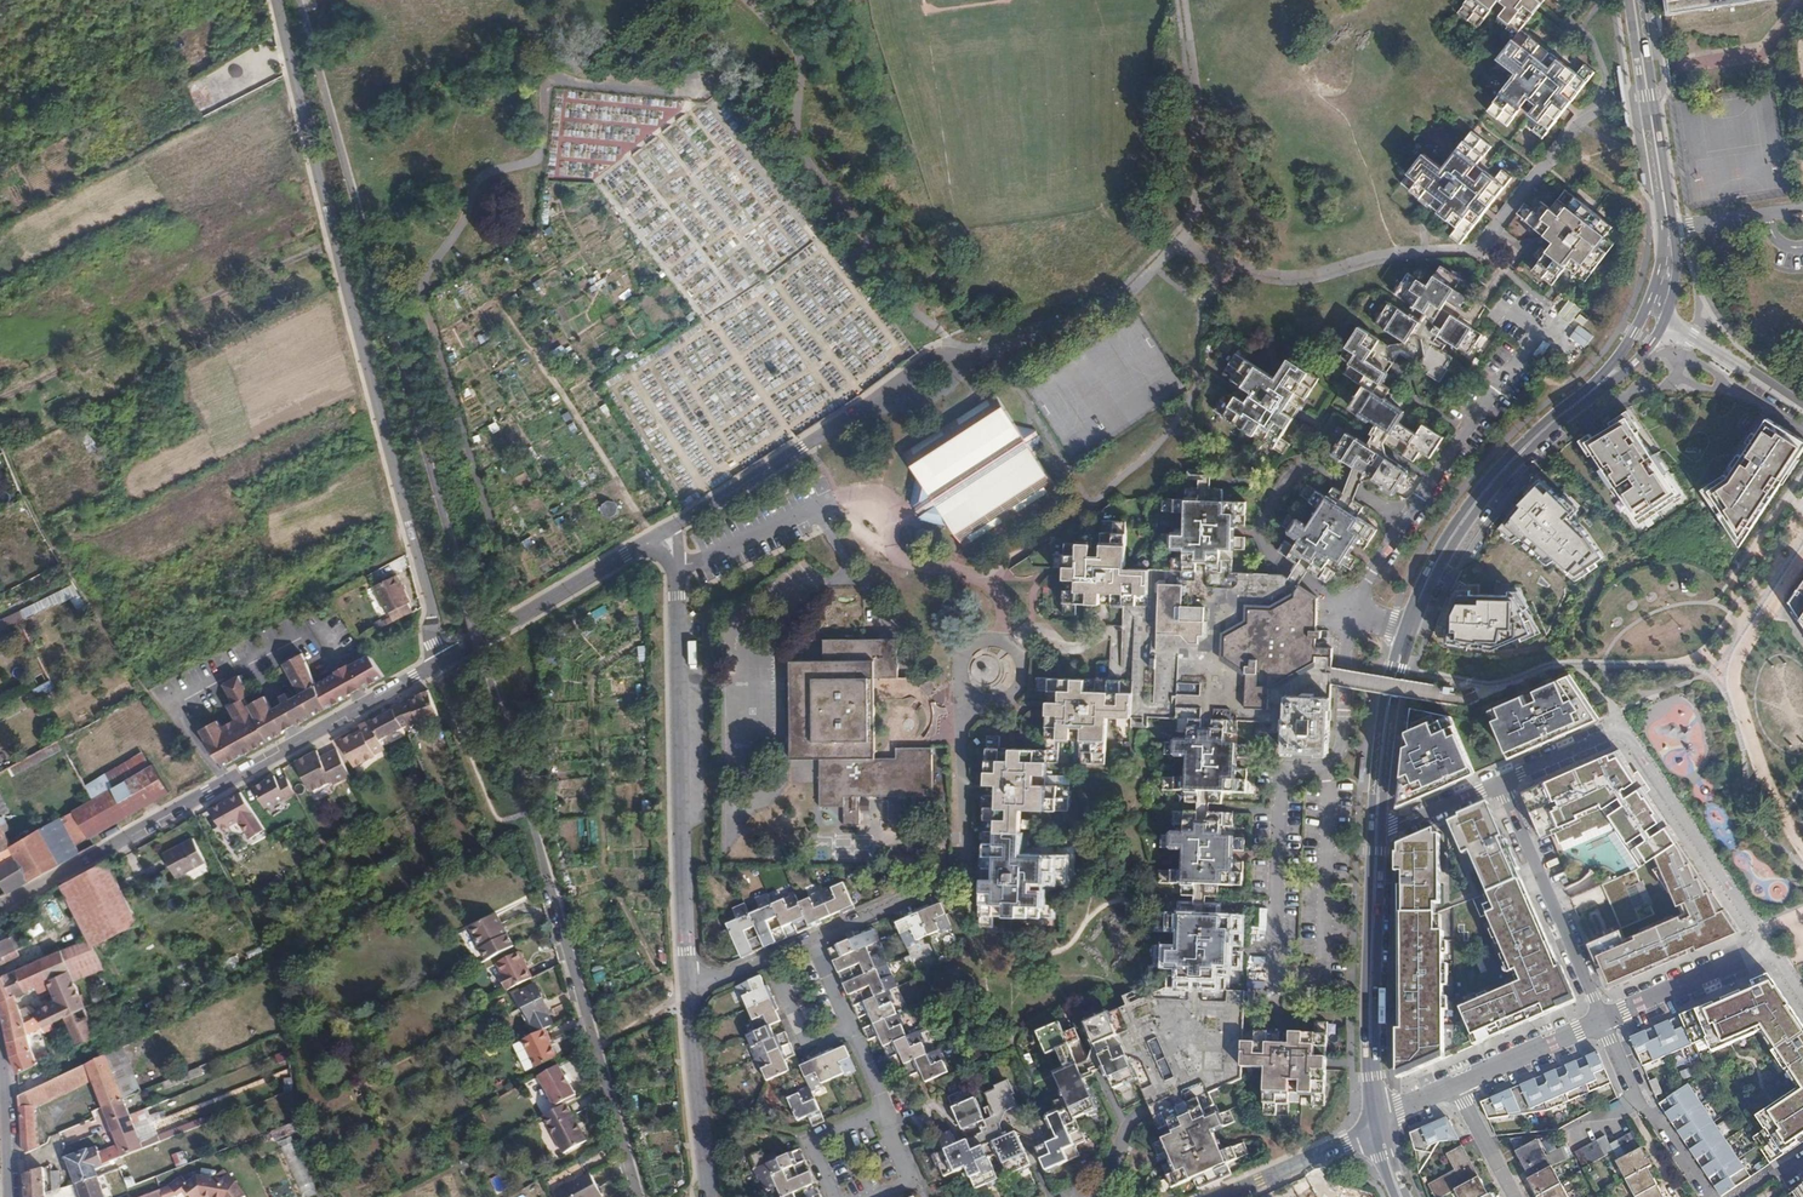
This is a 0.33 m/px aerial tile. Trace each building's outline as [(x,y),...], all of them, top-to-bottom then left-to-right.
[(1535,13),(1528,7),(1534,0),(1468,0),(1458,13),(1477,29),(1492,10),(1510,24),(1503,34),(1513,42),(1521,31),(1535,13)] [(1535,13),(1542,4),(1537,0),(1534,0),(1528,7),(1535,13)] [(1672,11),(1745,0),(1670,0),(1672,11)] [(1576,74),(1521,31),(1513,42),(1503,54),(1498,60),(1516,75),(1495,103),(1488,112),(1507,127),(1522,108),(1539,122),(1532,131),(1542,139),(1565,110),(1558,104),(1564,96),(1571,102),(1594,73),(1583,65),(1576,74)] [(206,87),(191,93),(198,109),(212,103),(206,87)] [(1565,110),(1571,102),(1564,96),(1558,104),(1565,110)] [(1451,237),(1461,244),(1483,215),(1475,210),(1482,202),(1489,207),(1511,179),(1501,171),(1494,181),(1477,166),(1490,148),(1471,132),(1461,145),(1443,169),(1424,155),(1402,183),(1427,204),(1457,228),(1451,237)] [(1524,204),(1517,214),(1545,236),(1552,228),(1561,234),(1554,243),(1532,271),(1551,286),(1566,267),(1585,281),(1621,234),(1565,191),(1550,209),(1541,202),(1534,211),(1524,204)] [(1475,210),(1483,215),(1489,207),(1482,202),(1475,210)] [(1552,228),(1545,236),(1554,243),(1561,234),(1552,228)] [(1409,316),(1392,305),(1389,303),(1383,313),(1381,312),(1374,322),(1406,343),(1412,333),(1422,340),(1410,359),(1429,371),(1427,374),(1438,381),(1453,358),(1432,345),(1438,335),(1469,355),(1481,335),(1442,310),(1449,300),(1458,306),(1472,286),(1441,266),(1428,286),(1408,273),(1402,284),(1400,282),(1393,292),(1413,306),(1412,308),(1413,309),(1409,316)] [(1380,340),(1360,327),(1340,358),(1350,364),(1344,374),(1364,386),(1358,395),(1356,393),(1348,405),(1381,426),(1374,436),(1379,439),(1415,462),(1421,452),(1431,458),(1444,438),(1424,425),(1417,434),(1398,422),(1404,412),(1387,401),(1388,399),(1386,398),(1391,389),(1381,383),(1387,373),(1367,360),(1380,340)] [(1214,410),(1244,430),(1249,422),(1258,428),(1253,436),(1284,455),(1291,444),(1281,438),(1318,379),(1288,360),(1276,379),(1236,353),(1223,374),(1243,386),(1231,406),(1221,400),(1214,410)] [(905,455),(917,474),(920,478),(914,506),(915,508),(919,505),(923,512),(919,514),(921,517),(949,522),(952,527),(964,546),(1054,487),(1034,456),(1038,436),(1035,431),(1016,427),(996,396),(905,455)] [(1596,436),(1588,441),(1640,520),(1679,493),(1627,417),(1614,425),(1596,436)] [(1802,452),(1802,439),(1770,419),(1729,479),(1711,491),(1744,541),(1802,452)] [(1249,422),(1244,430),(1253,436),(1258,428),(1249,422)] [(1372,449),(1348,433),(1335,454),(1358,469),(1395,493),(1408,472),(1372,449)] [(920,478),(917,474),(911,501),(914,506),(920,478)] [(1349,541),(1354,544),(1364,550),(1377,530),(1358,517),(1364,508),(1348,498),(1334,488),(1327,498),(1308,485),(1301,495),(1320,508),(1308,527),(1288,514),(1282,525),(1301,537),(1295,547),(1285,541),(1278,551),(1303,567),(1328,583),(1335,572),(1326,566),(1332,557),(1351,570),(1358,559),(1348,553),(1343,549),(1349,541)] [(1522,504),(1502,527),(1514,538),(1519,535),(1549,560),(1554,557),(1578,576),(1604,557),(1587,533),(1572,519),(1577,513),(1553,491),(1549,494),(1540,486),(1525,501),(1522,504)] [(1201,573),(1232,574),(1233,561),(1220,560),(1221,550),(1245,550),(1245,538),(1227,537),(1228,526),(1245,527),(1246,502),(1223,501),(1223,489),(1187,488),(1186,500),(1163,499),(1163,511),(1186,513),(1185,536),(1162,534),(1161,547),(1185,548),(1184,559),(1173,558),(1172,571),(1183,572),(1201,573)] [(611,518),(616,515),(617,509),(614,504),(609,503),(603,506),(602,512),(605,517),(611,518)] [(924,521),(952,527),(949,522),(921,517),(924,521)] [(1077,604),(1124,605),(1136,605),(1147,606),(1149,570),(1126,569),(1127,522),(1103,521),(1102,544),(1066,543),(1065,556),(1053,555),(1053,567),(1065,568),(1063,615),(1076,616),(1077,604)] [(1348,553),(1354,544),(1349,541),(1343,549),(1348,553)] [(1331,697),(1332,684),(1332,657),(1315,656),(1316,638),(1321,639),(1322,631),(1317,631),(1318,599),(1299,587),(1291,581),(1283,576),(1232,574),(1201,573),(1183,572),(1172,571),(1153,570),(1149,570),(1147,606),(1136,605),(1133,681),(1131,718),(1177,720),(1178,720),(1209,721),(1238,722),(1285,724),(1286,695),(1302,696),(1303,693),(1314,694),(1314,697),(1331,697)] [(382,605),(403,590),(393,571),(370,584),(382,605)] [(1801,619),(1802,621),(1802,584),(1791,601),(1802,618),(1801,619)] [(21,610),(21,611),(24,618),(74,595),(70,586),(21,610)] [(407,597),(403,590),(382,605),(384,610),(387,609),(392,618),(409,608),(405,598),(407,597)] [(1514,597),(1471,597),(1470,595),(1462,595),(1452,616),(1452,643),(1496,650),(1532,633),(1524,611),(1514,597)] [(1124,605),(1120,681),(1133,681),(1136,605),(1124,605)] [(19,620),(24,618),(21,611),(0,620),(0,629),(19,620)] [(875,759),(875,700),(865,700),(864,679),(875,679),(897,678),(897,640),(824,640),(823,661),(790,662),(789,679),(785,679),(786,737),(790,737),(791,760),(819,760),(820,783),(820,805),(820,808),(844,808),(844,826),(860,826),(860,798),(933,796),(932,749),(896,748),(897,759),(875,759)] [(314,685),(300,653),(283,662),(288,671),(286,672),(298,693),(301,691),(303,696),(283,707),(292,724),(295,725),(324,709),(314,685)] [(359,689),(382,676),(368,655),(346,667),(359,689)] [(348,696),(359,689),(346,667),(345,665),(334,671),(336,673),(348,696)] [(336,673),(314,685),(324,709),(348,696),(336,673)] [(1569,675),(1490,709),(1500,734),(1509,757),(1575,729),(1599,719),(1569,675)] [(202,743),(222,765),(267,740),(249,704),(248,704),(244,697),(249,694),(239,676),(224,684),(234,703),(229,706),(238,723),(223,731),(217,720),(200,730),(206,740),(202,743)] [(1107,717),(1131,718),(1133,681),(1120,681),(1038,678),(1037,691),(1049,691),(1046,750),(1059,750),(1059,738),(1082,739),(1081,763),(1105,763),(1107,717)] [(865,700),(875,700),(875,679),(864,679),(865,700)] [(50,680),(33,689),(38,699),(55,690),(50,680)] [(438,716),(427,690),(415,695),(416,696),(417,699),(409,703),(408,700),(401,703),(409,725),(410,726),(418,722),(419,725),(438,716)] [(272,713),(283,707),(303,696),(301,691),(298,693),(288,699),(289,700),(282,703),(281,702),(270,708),(272,713)] [(278,697),(281,702),(282,703),(289,700),(288,699),(285,693),(278,697)] [(1285,724),(1284,751),(1328,753),(1331,697),(1314,697),(1314,694),(1303,693),(1302,696),(1286,695),(1285,724)] [(249,704),(267,740),(281,732),(282,730),(272,713),(270,708),(263,696),(249,704)] [(401,703),(389,708),(390,711),(369,721),(379,740),(409,725),(401,703)] [(282,730),(292,724),(283,707),(272,713),(282,730)] [(1475,772),(1450,716),(1411,708),(1400,805),(1442,787),(1475,772)] [(369,721),(368,720),(357,726),(359,730),(361,734),(353,739),(350,735),(339,741),(354,769),(376,756),(375,755),(384,750),(379,740),(369,721)] [(1238,735),(1238,722),(1209,721),(1178,720),(1178,733),(1189,733),(1188,744),(1165,743),(1165,756),(1188,757),(1187,779),(1164,778),(1163,791),(1187,792),(1186,803),(1205,804),(1222,805),(1223,793),(1247,794),(1248,770),(1236,769),(1230,769),(1231,758),(1237,758),(1249,759),(1249,746),(1225,745),(1225,734),(1238,735)] [(361,734),(359,730),(350,735),(353,739),(361,734)] [(987,736),(984,831),(1020,832),(1022,809),(1069,810),(1069,786),(1046,786),(1047,762),(1058,763),(1059,750),(1046,750),(1000,749),(1000,737),(987,736)] [(934,771),(945,771),(945,747),(933,748),(934,771)] [(1649,795),(1619,749),(1614,751),(1523,791),(1529,803),(1539,799),(1544,812),(1535,817),(1544,838),(1549,835),(1556,832),(1560,843),(1574,837),(1575,840),(1586,835),(1585,833),(1597,827),(1598,830),(1616,820),(1618,824),(1616,829),(1616,830),(1617,831),(1617,832),(1640,867),(1658,855),(1680,840),(1649,795)] [(316,760),(312,752),(291,763),(308,794),(328,783),(330,787),(346,778),(332,752),(316,760)] [(149,767),(152,765),(146,754),(143,756),(149,767)] [(121,783),(149,767),(143,756),(115,773),(121,783)] [(167,791),(152,765),(149,767),(121,783),(113,788),(93,799),(72,810),(88,837),(167,791)] [(113,788),(121,783),(115,773),(106,777),(113,788)] [(291,795),(282,779),(272,784),(269,777),(249,788),(259,808),(280,798),(281,800),(291,795)] [(242,840),(257,832),(237,799),(226,805),(224,800),(202,812),(214,834),(220,830),(223,837),(234,836),(238,834),(242,840)] [(1539,799),(1529,803),(1535,817),(1544,812),(1539,799)] [(1473,857),(1484,883),(1518,869),(1490,805),(1450,823),(1464,855),(1475,850),(1477,855),(1473,857)] [(1226,851),(1232,851),(1244,852),(1244,839),(1221,838),(1221,827),(1233,828),(1233,815),(1205,814),(1174,813),(1173,826),(1185,826),(1184,837),(1161,836),(1161,849),(1184,850),(1183,872),(1160,871),(1159,884),(1183,885),(1182,897),(1202,897),(1218,898),(1219,886),(1242,887),(1243,863),(1232,862),(1226,862),(1226,851)] [(78,853),(59,818),(21,840),(18,836),(7,842),(2,833),(8,829),(0,816),(0,865),(14,858),(27,882),(78,853)] [(1399,913),(1436,913),(1436,904),(1436,872),(1441,872),(1441,835),(1435,835),(1435,829),(1399,845),(1399,913)] [(1020,832),(984,831),(984,832),(981,927),(993,927),(994,915),(1015,916),(1052,917),(1053,904),(1041,904),(1042,881),(1065,882),(1066,858),(1020,856),(1020,834),(1020,832)] [(204,861),(192,838),(163,855),(176,877),(204,861)] [(1604,966),(1613,985),(1732,934),(1740,930),(1680,840),(1658,855),(1664,863),(1655,867),(1679,904),(1684,902),(1688,900),(1692,909),(1687,911),(1626,938),(1621,928),(1612,932),(1614,936),(1591,946),(1600,968),(1604,966)] [(27,882),(14,858),(0,865),(0,881),(7,893),(27,882)] [(106,860),(54,888),(57,896),(63,893),(86,939),(90,947),(92,946),(138,922),(106,860)] [(1484,883),(1489,893),(1522,879),(1518,869),(1484,883)] [(1602,879),(1604,884),(1611,881),(1609,875),(1602,879)] [(1498,915),(1490,919),(1519,984),(1462,1009),(1475,1039),(1500,1028),(1503,1034),(1531,1021),(1529,1016),(1573,997),(1522,879),(1489,893),(1496,910),(1498,915)] [(831,886),(820,891),(831,916),(842,912),(843,914),(854,909),(844,884),(833,889),(831,886)] [(809,899),(798,904),(809,928),(821,923),(820,921),(831,916),(820,891),(808,896),(809,899)] [(783,900),(773,905),(778,917),(783,927),(794,922),(798,934),(809,928),(798,904),(794,893),(782,898),(783,900)] [(750,915),(755,927),(759,937),(764,948),(787,938),(783,927),(771,932),(767,921),(778,917),(773,905),(768,895),(756,899),(761,911),(750,915)] [(953,899),(941,904),(946,916),(958,910),(953,899)] [(1688,900),(1684,902),(1687,911),(1692,909),(1688,900)] [(744,932),(755,927),(750,915),(745,904),(734,910),(738,921),(727,925),(742,959),(764,948),(759,937),(748,942),(744,932)] [(940,934),(952,929),(946,916),(941,904),(930,909),(929,906),(917,911),(928,937),(939,932),(940,934)] [(1167,976),(1167,989),(1191,990),(1198,990),(1203,990),(1227,991),(1227,978),(1216,978),(1216,967),(1239,968),(1240,955),(1228,954),(1222,954),(1223,944),(1229,944),(1240,945),(1241,920),(1218,919),(1218,908),(1201,907),(1182,906),(1181,918),(1158,917),(1158,930),(1181,931),(1180,953),(1157,952),(1156,965),(1180,966),(1179,976),(1167,976)] [(1490,919),(1498,915),(1496,910),(1488,914),(1490,919)] [(928,937),(917,911),(906,916),(907,919),(896,924),(907,949),(919,944),(917,941),(928,937)] [(1444,931),(1436,931),(1436,913),(1399,913),(1401,1072),(1445,1052),(1444,931)] [(495,915),(469,929),(486,962),(513,948),(495,915)] [(834,962),(867,948),(881,942),(875,930),(871,929),(856,935),(855,933),(848,936),(850,941),(829,951),(834,962)] [(1612,932),(1589,942),(1591,946),(1614,936),(1612,932)] [(18,955),(16,950),(24,946),(17,933),(0,941),(0,965),(18,955)] [(90,947),(86,939),(61,950),(69,970),(73,981),(103,968),(92,946),(90,947)] [(866,975),(877,970),(887,965),(882,954),(871,958),(867,948),(834,962),(844,984),(855,979),(851,969),(861,964),(866,975)] [(69,970),(61,950),(3,975),(10,996),(14,994),(23,990),(48,979),(69,970)] [(506,992),(531,979),(518,953),(496,964),(503,976),(499,978),(506,992)] [(1613,985),(1604,966),(1600,968),(1609,987),(1613,985)] [(73,981),(69,970),(48,979),(59,1005),(80,995),(73,981)] [(876,997),(890,991),(897,988),(892,976),(882,981),(877,970),(866,975),(855,979),(844,984),(854,1007),(865,1001),(861,991),(871,986),(876,997)] [(0,976),(0,1000),(10,996),(3,975),(1,976),(0,976)] [(1778,987),(1771,976),(1754,984),(1756,989),(1744,994),(1742,991),(1723,999),(1724,1003),(1716,1006),(1715,1003),(1698,1010),(1697,1009),(1681,1015),(1694,1045),(1707,1039),(1713,1053),(1731,1045),(1729,1041),(1731,1040),(1763,1026),(1778,1049),(1773,1052),(1786,1071),(1790,1068),(1802,1087),(1771,1108),(1757,1117),(1766,1130),(1754,1138),(1759,1146),(1771,1164),(1785,1154),(1784,1153),(1800,1143),(1798,1139),(1802,1136),(1802,1024),(1778,987)] [(748,1010),(773,998),(768,987),(765,988),(761,977),(736,988),(741,1000),(744,999),(748,1010)] [(64,1016),(59,1005),(48,979),(23,990),(32,1011),(34,1017),(38,1015),(43,1025),(64,1016)] [(528,1012),(545,1003),(536,986),(521,994),(519,995),(528,1012)] [(521,1015),(528,1012),(519,995),(521,994),(518,989),(510,993),(521,1015)] [(14,994),(18,1008),(21,1016),(32,1011),(23,990),(14,994)] [(1143,1092),(1154,1118),(1155,1118),(1210,1093),(1242,1079),(1242,1067),(1244,1032),(1245,1012),(1245,1008),(1245,992),(1229,991),(1228,1003),(1203,1002),(1203,990),(1191,990),(1191,1001),(1142,1000),(1130,1005),(1120,1009),(1130,1032),(1119,1037),(1097,1048),(1099,1053),(1101,1058),(1114,1052),(1119,1063),(1130,1058),(1143,1063),(1155,1086),(1143,1092)] [(874,1024),(897,1015),(892,1003),(894,1002),(890,991),(876,997),(865,1001),(854,1007),(859,1018),(870,1013),(874,1024)] [(0,1000),(0,1008),(2,1014),(18,1008),(14,994),(10,996),(0,1000)] [(84,1005),(80,995),(59,1005),(64,1016),(85,1007),(84,1005)] [(1573,997),(1529,1016),(1531,1021),(1576,1002),(1573,997)] [(778,1010),(773,998),(748,1010),(753,1020),(750,1021),(755,1033),(770,1027),(780,1022),(776,1011),(778,1010)] [(549,1010),(545,1003),(528,1012),(531,1018),(529,1019),(531,1022),(536,1033),(543,1029),(553,1024),(546,1011),(549,1010)] [(97,1035),(85,1007),(64,1016),(74,1039),(63,1043),(66,1050),(97,1035)] [(18,1008),(2,1014),(4,1029),(23,1021),(33,1017),(34,1017),(32,1011),(21,1016),(18,1008)] [(531,1018),(528,1012),(521,1015),(526,1024),(531,1022),(529,1019),(531,1018)] [(880,1036),(884,1047),(907,1037),(902,1026),(904,1025),(899,1013),(897,1015),(874,1024),(864,1029),(869,1041),(880,1036)] [(1086,1024),(1097,1048),(1119,1037),(1110,1014),(1086,1024)] [(38,1015),(34,1017),(33,1017),(38,1027),(43,1025),(38,1015)] [(1681,1015),(1631,1037),(1643,1066),(1668,1056),(1694,1045),(1681,1015)] [(33,1017),(23,1021),(27,1033),(38,1027),(33,1017)] [(23,1021),(4,1029),(8,1044),(27,1035),(27,1033),(23,1021)] [(1065,1034),(1060,1022),(1037,1032),(1048,1055),(1058,1051),(1067,1072),(1057,1076),(1066,1098),(1056,1102),(1061,1113),(1050,1117),(1060,1139),(1044,1146),(1038,1149),(1048,1171),(1080,1156),(1076,1145),(1086,1141),(1077,1119),(1098,1110),(1084,1077),(1095,1072),(1092,1066),(1090,1061),(1079,1066),(1077,1062),(1070,1045),(1080,1040),(1076,1029),(1065,1034)] [(1244,1032),(1242,1067),(1267,1068),(1265,1115),(1289,1116),(1290,1093),(1313,1094),(1312,1106),(1324,1106),(1328,1023),(1316,1023),(1315,1034),(1244,1032)] [(775,1037),(770,1027),(755,1033),(747,1037),(752,1048),(750,1049),(755,1060),(790,1044),(785,1033),(775,1037)] [(1503,1034),(1500,1028),(1475,1039),(1477,1045),(1503,1034)] [(550,1041),(543,1029),(536,1033),(520,1040),(524,1048),(534,1068),(556,1057),(548,1042),(550,1041)] [(901,1054),(905,1065),(928,1055),(923,1044),(925,1043),(920,1031),(907,1037),(884,1047),(890,1059),(901,1054)] [(27,1035),(8,1044),(10,1055),(30,1046),(27,1035)] [(795,1056),(790,1044),(755,1060),(760,1071),(763,1071),(767,1081),(790,1071),(785,1060),(795,1056)] [(30,1046),(10,1055),(16,1073),(51,1057),(48,1050),(34,1057),(30,1046)] [(833,1049),(821,1054),(833,1079),(844,1074),(845,1077),(856,1072),(845,1047),(834,1052),(833,1049)] [(534,1068),(524,1048),(514,1052),(524,1073),(534,1068)] [(921,1072),(926,1082),(948,1072),(944,1063),(946,1062),(941,1050),(928,1055),(905,1065),(911,1077),(921,1072)] [(1135,1069),(1130,1058),(1119,1063),(1114,1052),(1101,1058),(1111,1080),(1135,1069)] [(1445,1059),(1445,1052),(1401,1072),(1401,1078),(1445,1059)] [(1612,1083),(1598,1052),(1481,1102),(1489,1120),(1523,1115),(1547,1111),(1549,1111),(1571,1101),(1591,1092),(1612,1083)] [(833,1079),(821,1054),(810,1059),(811,1062),(800,1067),(811,1092),(823,1087),(823,1084),(833,1079)] [(123,1098),(106,1055),(74,1069),(18,1096),(22,1151),(25,1153),(36,1148),(32,1104),(91,1079),(102,1108),(123,1099),(123,1098)] [(537,1077),(553,1108),(555,1107),(572,1096),(574,1096),(557,1065),(537,1077)] [(1135,1069),(1111,1080),(1116,1090),(1140,1079),(1135,1069)] [(1657,1079),(1650,1081),(1656,1096),(1663,1093),(1657,1079)] [(1017,1096),(1011,1083),(986,1094),(996,1116),(986,1121),(971,1087),(949,1097),(968,1140),(958,1144),(954,1134),(931,1145),(945,1177),(967,1167),(977,1189),(988,1184),(989,1187),(1000,1182),(990,1158),(992,1157),(991,1156),(999,1153),(1009,1175),(1018,1171),(1020,1173),(1032,1167),(1020,1141),(1016,1132),(1006,1137),(1001,1126),(1022,1117),(1014,1097),(1017,1096)] [(1684,1089),(1660,1105),(1721,1196),(1751,1177),(1739,1159),(1726,1140),(1714,1123),(1701,1103),(1690,1085),(1688,1086),(1684,1089)] [(1155,1118),(1154,1118),(1160,1130),(1171,1126),(1175,1135),(1154,1145),(1159,1157),(1170,1152),(1174,1162),(1163,1167),(1173,1188),(1195,1179),(1200,1189),(1232,1175),(1228,1164),(1249,1154),(1244,1143),(1222,1152),(1214,1132),(1235,1122),(1230,1111),(1208,1120),(1204,1111),(1214,1106),(1210,1093),(1155,1118)] [(825,1123),(815,1100),(805,1105),(800,1094),(788,1099),(798,1121),(809,1116),(814,1128),(825,1123)] [(572,1096),(555,1107),(556,1109),(566,1104),(574,1099),(572,1096)] [(129,1113),(123,1099),(102,1108),(102,1109),(109,1126),(118,1122),(117,1119),(130,1115),(129,1113)] [(585,1140),(566,1104),(556,1109),(543,1117),(563,1153),(585,1140)] [(135,1128),(136,1129),(161,1119),(159,1113),(133,1123),(130,1115),(117,1119),(118,1122),(109,1126),(112,1132),(113,1136),(135,1128)] [(92,1122),(88,1124),(89,1126),(90,1127),(97,1124),(94,1117),(91,1119),(92,1122)] [(1447,1117),(1410,1133),(1413,1142),(1415,1150),(1432,1153),(1440,1142),(1459,1140),(1447,1117)] [(119,1146),(123,1157),(193,1129),(191,1123),(154,1137),(155,1140),(142,1145),(136,1129),(135,1128),(113,1136),(117,1147),(119,1146)] [(1633,1131),(1610,1144),(1614,1151),(1618,1161),(1642,1148),(1633,1131)] [(1614,1151),(1610,1144),(1605,1136),(1575,1152),(1583,1168),(1614,1151)] [(1531,1178),(1551,1167),(1537,1140),(1516,1151),(1531,1178)] [(77,1184),(97,1177),(95,1171),(112,1164),(111,1161),(123,1157),(119,1146),(117,1147),(100,1154),(98,1148),(68,1159),(77,1184)] [(1479,1177),(1462,1146),(1448,1155),(1457,1171),(1429,1185),(1436,1196),(1442,1196),(1456,1190),(1479,1177)] [(1651,1166),(1642,1148),(1618,1161),(1617,1162),(1627,1180),(1648,1168),(1651,1166)] [(794,1166),(806,1161),(800,1150),(779,1159),(776,1153),(766,1158),(762,1151),(751,1156),(756,1166),(754,1170),(760,1181),(763,1180),(784,1171),(794,1166)] [(806,1161),(794,1166),(799,1177),(789,1181),(784,1171),(763,1180),(768,1192),(778,1187),(782,1196),(786,1196),(794,1193),(805,1188),(815,1184),(806,1161)] [(1551,1167),(1531,1178),(1528,1179),(1538,1196),(1561,1185),(1551,1167)] [(23,1174),(25,1196),(43,1196),(45,1196),(44,1192),(42,1168),(23,1174)] [(1648,1168),(1627,1180),(1636,1196),(1638,1196),(1657,1186),(1648,1168)] [(202,1170),(201,1178),(208,1179),(214,1180),(216,1172),(202,1170)] [(52,1190),(62,1188),(61,1172),(51,1173),(52,1190)] [(589,1172),(554,1192),(557,1196),(597,1196),(602,1194),(589,1172)] [(170,1187),(177,1196),(185,1190),(190,1196),(203,1196),(206,1195),(219,1196),(244,1196),(229,1175),(221,1181),(214,1180),(208,1179),(201,1178),(197,1177),(188,1184),(182,1178),(170,1187)] [(97,1177),(77,1184),(81,1196),(105,1196),(97,1177)] [(1479,1177),(1456,1190),(1460,1196),(1485,1196),(1489,1195),(1479,1177)] [(815,1184),(805,1188),(808,1196),(821,1196),(815,1184)] [(1561,1185),(1538,1196),(1568,1196),(1561,1185)] [(1657,1186),(1638,1196),(1663,1196),(1657,1186)] [(1792,1196),(1795,1196),(1802,1192),(1802,1186),(1790,1195),(1791,1196),(1792,1196)] [(160,1191),(163,1196),(175,1196),(177,1196),(170,1187),(160,1191)]
